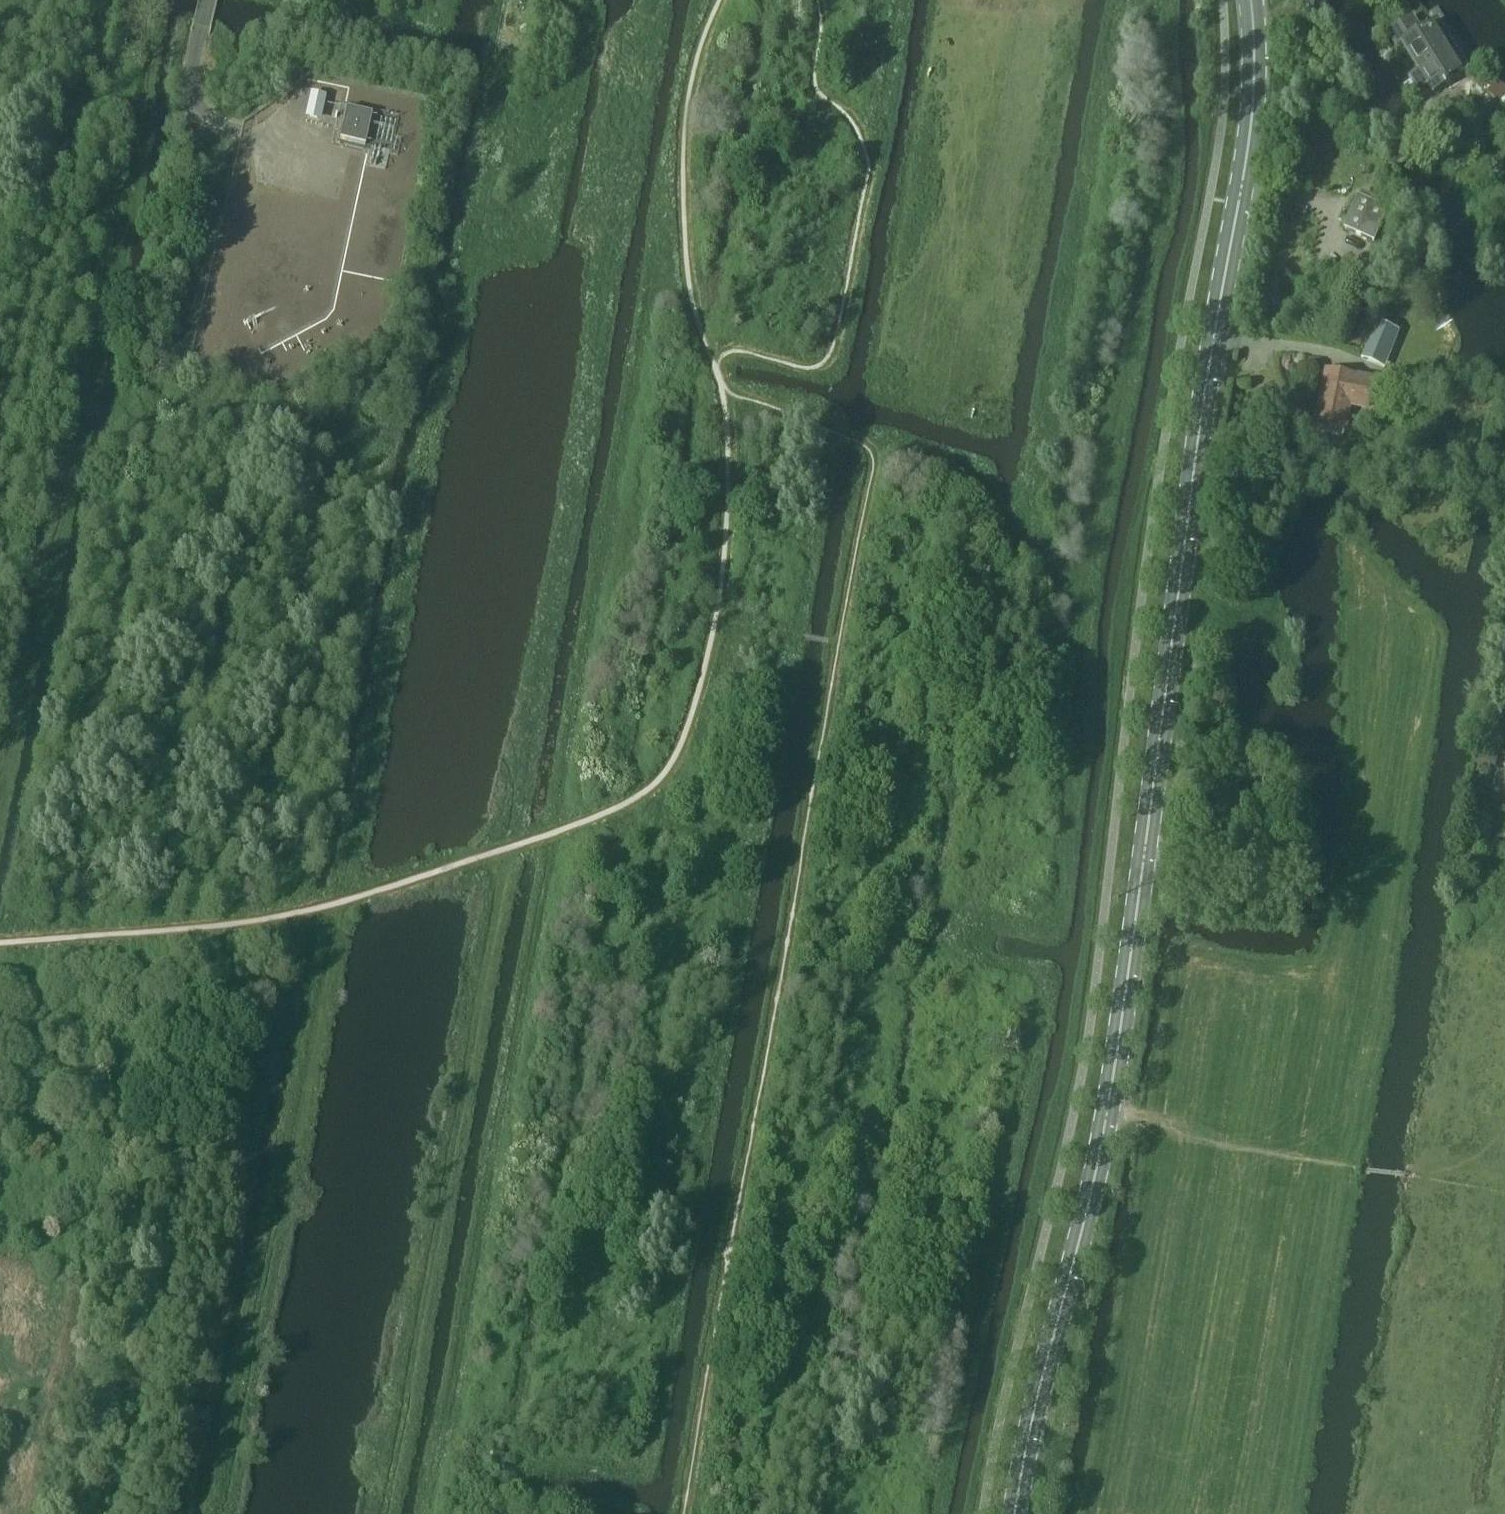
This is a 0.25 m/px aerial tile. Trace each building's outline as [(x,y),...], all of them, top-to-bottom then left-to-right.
[(1402,44),(1419,71),(1410,77),(1410,80),(1416,90),(1420,91),(1428,86),(1433,94),(1460,77),(1451,63),(1458,58),(1436,21),(1418,32),(1410,20),(1388,34),(1396,47),(1402,44)] [(364,146),(372,114),(346,109),(340,140),(364,146)] [(1359,271),(1382,208),(1353,198),(1331,261),(1359,271)] [(1366,360),(1379,365),(1384,350),(1371,345),(1366,360)] [(1366,413),(1372,381),(1372,380),(1326,372),(1316,427),(1347,432),(1351,410),(1366,413)]
